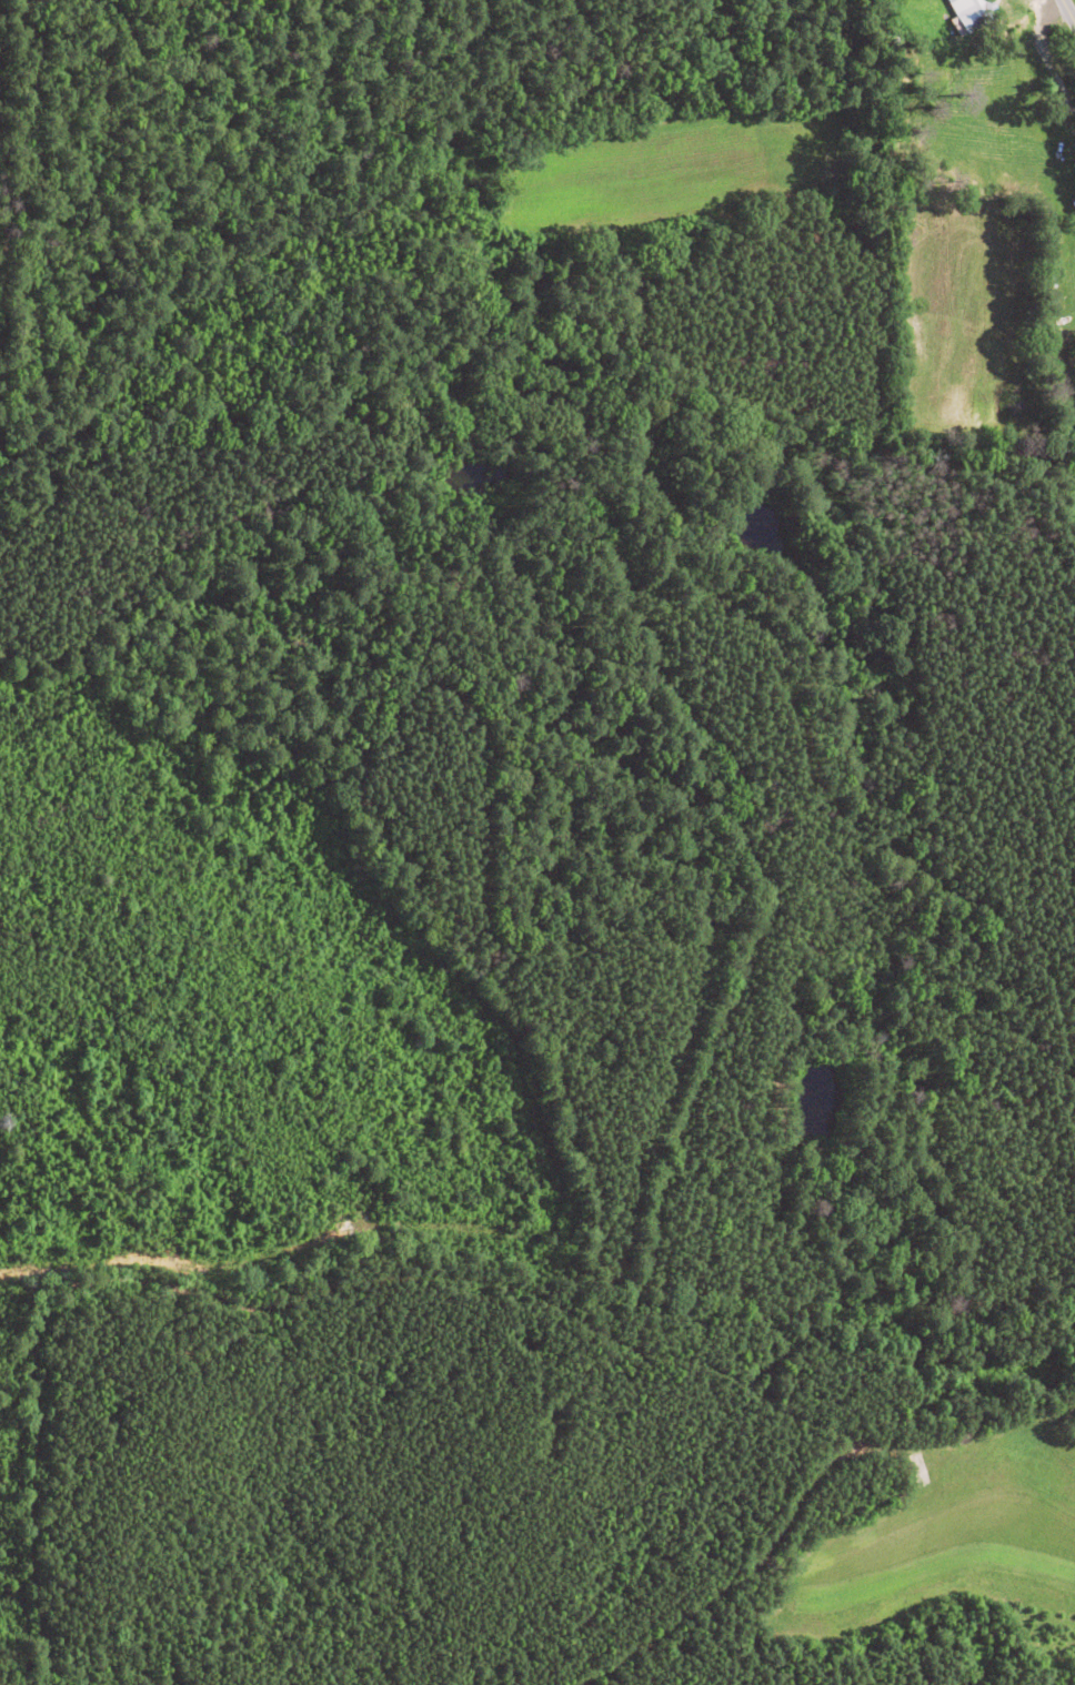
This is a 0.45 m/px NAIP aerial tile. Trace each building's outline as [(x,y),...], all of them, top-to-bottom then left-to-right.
[(953,20),(959,33),(998,16),(991,0),(950,0),(957,18),(953,20)]
